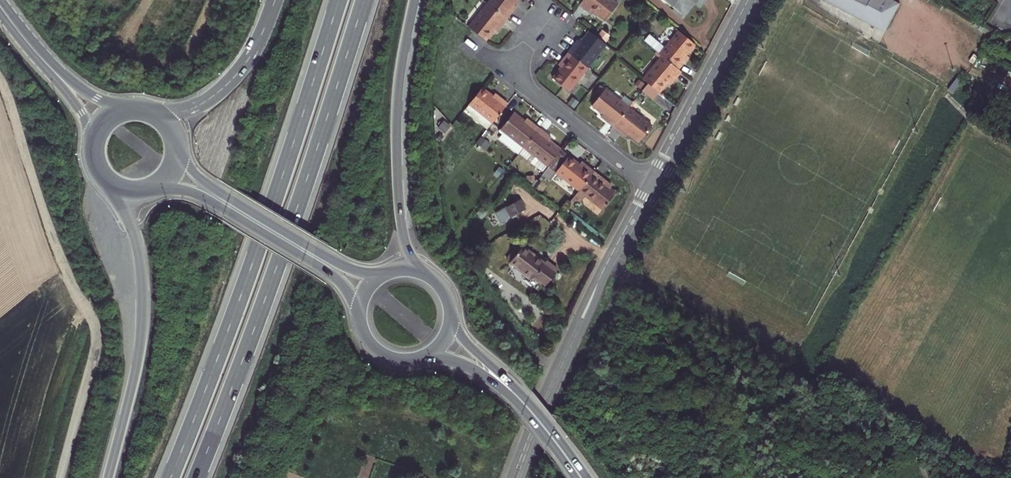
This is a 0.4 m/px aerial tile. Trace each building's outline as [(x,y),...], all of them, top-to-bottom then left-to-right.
[(508,13),(492,0),(488,0),(471,21),(483,31),(487,34),(492,29),(497,22),(499,24),(508,13)] [(508,13),(514,6),(519,0),(518,0),(492,0),(508,13)] [(589,6),(594,10),(597,7),(611,19),(624,3),(620,0),(582,0),(589,6)] [(677,4),(674,7),(684,14),(692,4),(695,0),(673,0),(677,4)] [(848,15),(863,19),(870,23),(871,22),(878,26),(877,27),(885,32),(899,8),(886,0),(822,0),(848,15)] [(848,15),(883,35),(885,32),(877,27),(878,26),(871,22),(870,23),(863,19),(848,15)] [(588,64),(608,40),(591,27),(582,38),(580,36),(576,40),(570,49),(588,64)] [(663,52),(679,65),(689,53),(687,51),(690,47),(696,40),(680,27),(665,45),(650,33),(645,38),(663,52)] [(569,87),(588,64),(570,49),(564,56),(560,61),(562,62),(553,73),(569,87)] [(660,88),(660,89),(667,81),(670,77),(672,79),(682,68),(679,65),(663,52),(644,75),(649,79),(660,88)] [(660,88),(649,79),(643,87),(653,96),(660,88)] [(470,98),(493,117),(509,97),(501,91),(496,86),(494,89),(483,81),(470,98)] [(606,115),(614,122),(630,103),(622,96),(607,84),(593,100),(604,109),(602,111),(606,115)] [(622,96),(630,103),(633,98),(626,92),(622,96)] [(630,103),(614,122),(620,127),(627,132),(629,129),(639,138),(653,122),(630,103)] [(500,123),(523,142),(540,123),(532,116),(527,112),(525,115),(514,106),(500,123)] [(523,142),(547,161),(561,144),(550,136),(552,133),(546,128),(540,123),(523,142)] [(555,168),(556,169),(570,152),(561,144),(547,161),(555,168)] [(579,188),(595,168),(588,163),(582,158),(580,160),(570,152),(556,169),(579,188)] [(555,168),(547,161),(531,180),(533,182),(540,173),(542,175),(544,172),(548,176),(555,168)] [(602,174),(595,168),(579,188),(574,194),(578,197),(583,192),(602,207),(616,190),(605,181),(607,178),(602,174)] [(508,200),(485,215),(491,224),(514,210),(508,200)] [(543,256),(522,239),(509,255),(531,271),(532,270),(544,279),(550,271),(556,263),(545,254),(543,256)]
